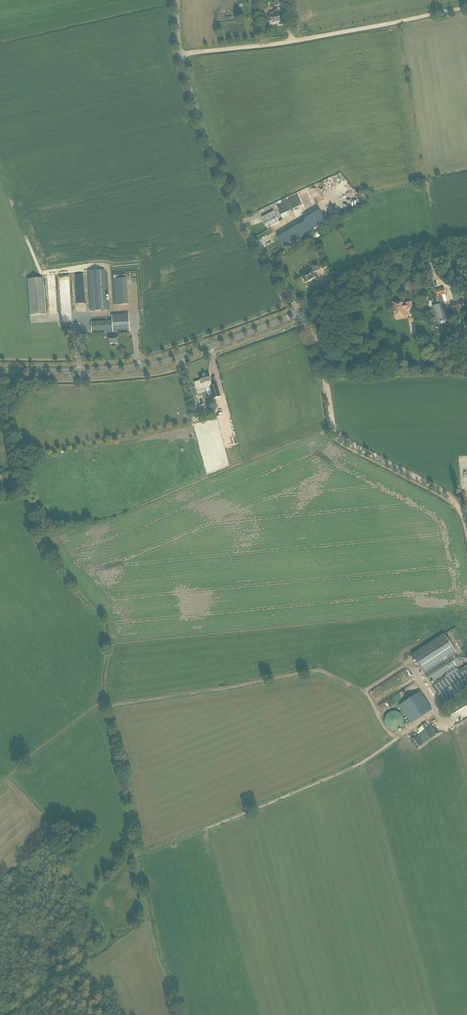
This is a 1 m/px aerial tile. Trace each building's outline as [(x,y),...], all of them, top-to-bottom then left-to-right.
[(270,17),(268,17),(269,22),(272,21),(272,23),(280,22),(279,15),(278,16),(278,11),(274,11),(274,12),(269,13),(270,17)] [(307,190),(297,194),(302,205),(305,212),(315,207),(307,190)] [(282,203),(276,206),(280,215),(290,211),(302,205),(297,194),(296,193),(281,201),(282,203)] [(304,222),(277,238),(284,249),(306,236),(305,234),(326,221),(319,211),(303,220),(304,222)] [(290,211),(280,215),(283,220),(292,215),(290,211)] [(279,222),(274,212),(262,218),(267,228),(279,222)] [(308,272),(305,274),(305,275),(301,277),(305,284),(309,281),(309,282),(312,280),(316,278),(313,273),(321,269),(318,263),(310,267),(312,271),(308,273),(308,272)] [(91,312),(108,310),(105,270),(88,271),(91,312)] [(128,304),(126,274),(113,275),(115,305),(128,304)] [(43,279),(28,280),(30,316),(45,315),(43,279)] [(444,288),(436,290),(437,296),(439,302),(443,301),(441,295),(445,294),(444,288)] [(413,309),(412,308),(411,303),(405,304),(406,305),(403,306),(403,303),(398,304),(397,302),(392,303),(393,308),(395,316),(399,315),(400,318),(405,317),(404,310),(406,309),(407,310),(413,309)] [(463,302),(451,305),(452,311),(455,310),(464,308),(463,302)] [(445,323),(441,306),(441,304),(433,306),(437,325),(445,323)] [(92,333),(108,332),(108,340),(110,340),(110,344),(118,344),(117,333),(129,332),(128,314),(112,316),(112,321),(92,322),(92,333)] [(200,381),(194,383),(196,391),(210,387),(213,399),(221,397),(217,385),(212,387),(211,382),(209,374),(205,375),(203,375),(203,376),(199,377),(200,381)] [(203,430),(201,431),(202,437),(205,436),(208,449),(214,447),(210,433),(204,434),(204,432),(207,431),(205,425),(202,426),(203,430)] [(465,667),(465,666),(458,671),(455,665),(460,662),(455,654),(456,653),(444,635),(412,656),(430,683),(444,674),(446,676),(432,685),(443,702),(466,687),(466,666),(465,667)] [(421,692),(400,706),(411,724),(432,710),(421,692)] [(463,720),(466,718),(466,706),(458,712),(463,720)] [(398,730),(399,729),(401,727),(402,725),(403,722),(403,720),(402,717),(401,715),(399,713),(397,712),(394,712),(392,712),(389,713),(388,714),(386,716),(385,718),(385,721),(385,723),(386,725),(387,727),(389,729),(392,730),(394,731),(396,730),(398,730)] [(428,729),(412,738),(417,747),(433,738),(428,729)]
